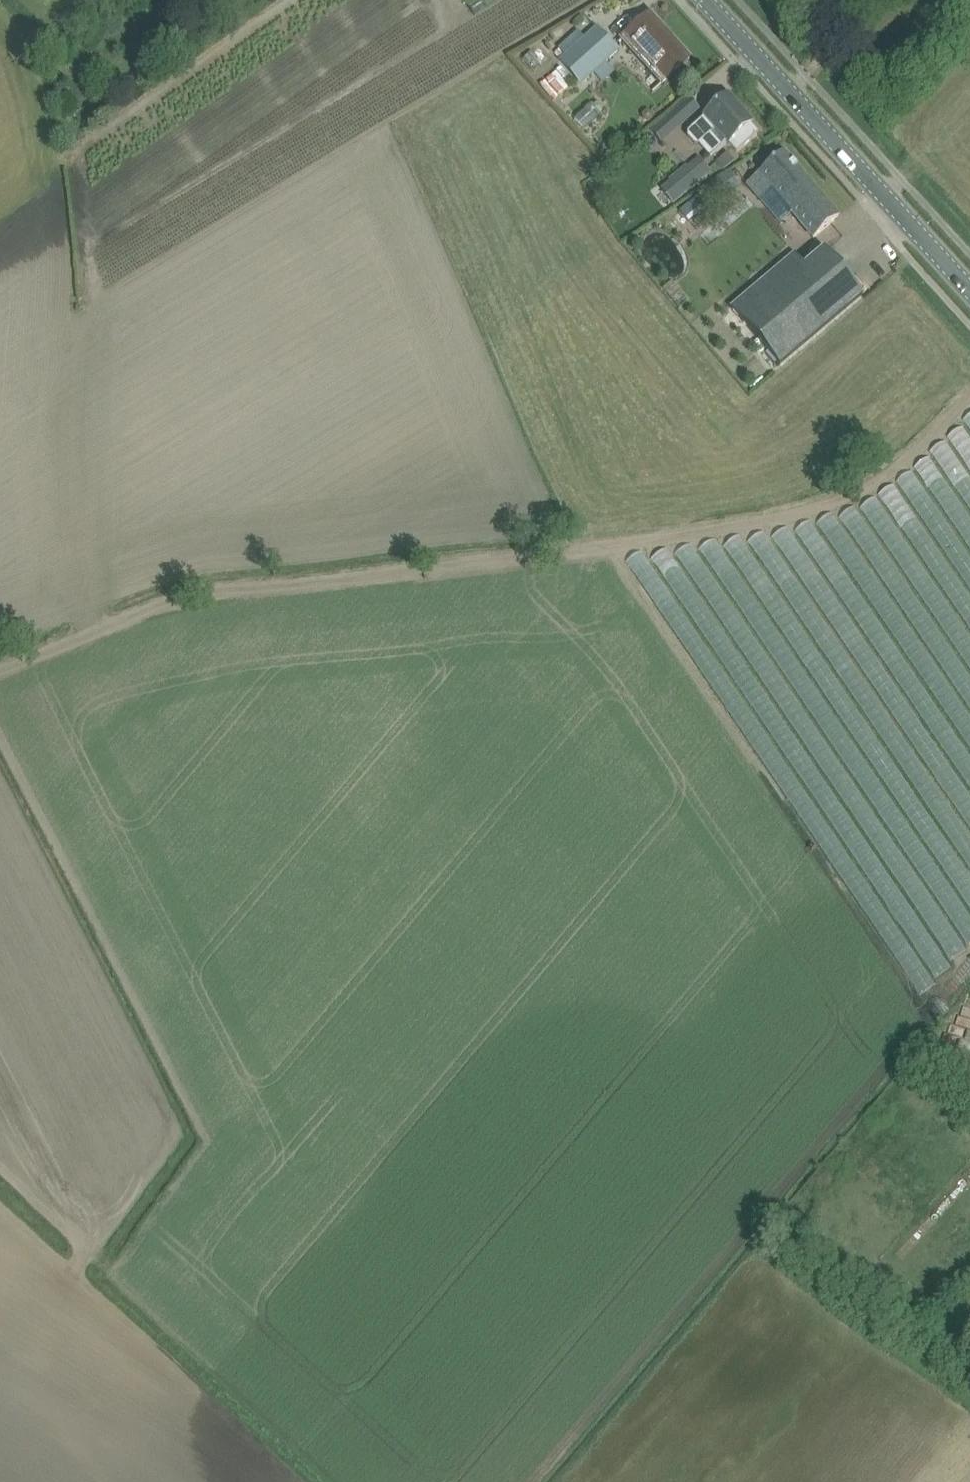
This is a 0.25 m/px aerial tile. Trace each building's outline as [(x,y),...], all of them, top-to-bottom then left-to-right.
[(492,0),(473,0),(483,9),(492,0)] [(649,13),(634,26),(622,38),(662,82),(665,79),(689,58),(673,40),(649,13)] [(595,74),(603,82),(615,71),(607,61),(619,51),(597,26),(559,59),(581,85),(595,74)] [(712,108),(686,132),(686,137),(693,145),(698,145),(709,157),(727,142),(733,149),(735,151),(741,146),(756,133),(749,125),(752,123),(727,95),(712,108)] [(593,135),(612,115),(600,104),(581,125),(593,135)] [(722,169),(734,160),(727,151),(715,161),(722,169)] [(784,152),(747,184),(759,199),(760,198),(774,215),(781,223),(792,213),(813,237),(838,216),(784,152)] [(673,203),(711,172),(700,159),(689,168),(686,164),(659,186),(673,203)] [(696,198),(680,211),(686,218),(702,204),(696,198)] [(794,253),(729,308),(778,366),(862,295),(823,249),(804,266),(794,253)]
